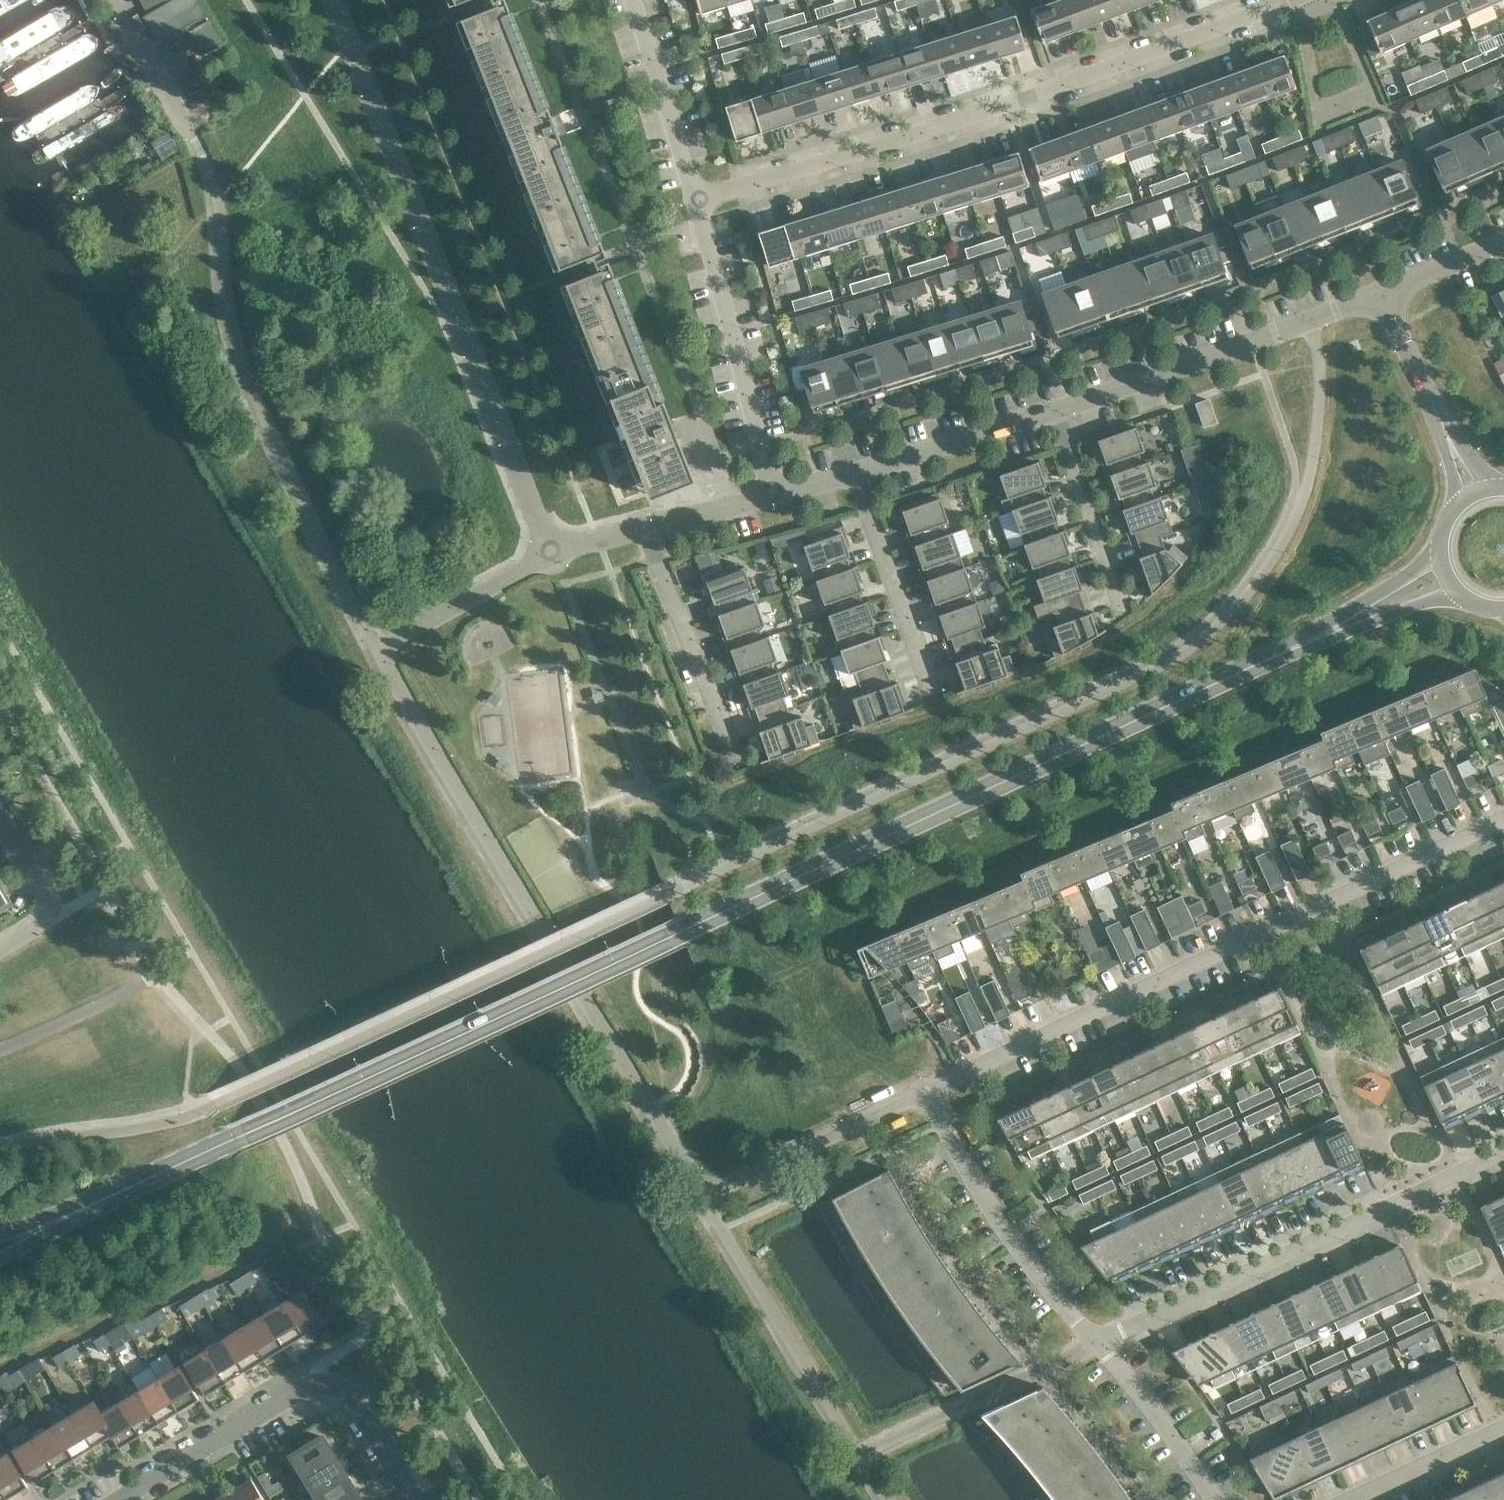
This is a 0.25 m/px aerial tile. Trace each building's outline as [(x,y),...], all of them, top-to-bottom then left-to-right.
[(106,13),(98,0),(52,0),(0,31),(0,75),(106,13)] [(52,0),(0,0),(0,31),(52,0)] [(172,3),(178,14),(199,2),(198,0),(177,0),(172,3)] [(494,6),(461,19),(559,268),(583,259),(592,255),(595,263),(598,271),(589,274),(565,283),(625,435),(628,443),(634,458),(671,443),(683,474),(646,489),(650,497),(693,480),(694,480),(608,260),(604,262),(603,260),(603,258),(606,256),(559,136),(563,134),(555,114),(551,116),(505,0),(491,0),(494,6)] [(724,0),(696,0),(701,14),(726,6),(724,0)] [(834,3),(837,12),(856,6),(854,0),(842,0),(834,3)] [(914,0),(896,0),(894,1),(897,10),(916,4),(914,0)] [(1092,0),(1058,0),(1054,1),(1061,18),(1072,14),(1078,32),(1079,31),(1078,29),(1100,21),(1100,23),(1101,23),(1092,0)] [(1101,23),(1101,21),(1133,9),(1134,11),(1135,11),(1131,0),(1092,0),(1101,23)] [(1157,0),(1131,0),(1135,11),(1135,10),(1134,8),(1156,0),(1157,2),(1157,0)] [(1424,0),(1413,0),(1390,10),(1389,8),(1388,8),(1396,26),(1407,21),(1414,37),(1436,28),(1424,0)] [(1450,0),(1424,0),(1436,28),(1469,13),(1463,0),(1455,0),(1451,2),(1450,0)] [(1490,0),(1463,0),(1469,13),(1491,4),(1490,0)] [(1061,18),(1054,1),(1031,10),(1043,42),(1077,30),(1078,32),(1072,14),(1061,18)] [(205,12),(204,11),(199,2),(178,14),(184,24),(205,12)] [(151,16),(157,26),(178,14),(172,3),(151,16)] [(837,12),(834,3),(814,9),(818,18),(837,12)] [(877,17),(874,7),(855,13),(858,23),(877,17)] [(1396,26),(1388,8),(1389,11),(1366,20),(1371,31),(1362,35),(1371,56),(1414,37),(1407,21),(1396,26)] [(803,12),(784,18),(787,28),(806,22),(803,12)] [(125,45),(106,13),(0,75),(0,119),(125,45)] [(858,23),(855,13),(836,19),(839,29),(858,23)] [(178,14),(157,26),(163,37),(184,24),(178,14)] [(1015,16),(980,27),(985,44),(996,40),(1002,58),(1003,58),(1002,56),(1025,49),(1015,16)] [(787,28),(784,18),(765,23),(768,33),(787,28)] [(222,40),(210,21),(191,32),(203,52),(222,40)] [(820,35),(817,25),(798,31),(801,40),(820,35)] [(754,27),(734,32),(737,42),(757,37),(754,27)] [(985,44),(980,27),(957,34),(968,69),(967,67),(1001,56),(1002,59),(1002,58),(996,40),(985,44)] [(1474,39),(1480,54),(1499,46),(1503,44),(1503,33),(1502,27),(1474,39)] [(801,40),(798,31),(779,36),(782,46),(801,40)] [(737,42),(734,32),(715,38),(718,48),(737,42)] [(968,69),(957,34),(922,45),(928,62),(939,58),(945,76),(945,74),(967,67),(967,69),(968,69)] [(762,52),(760,42),(740,48),(743,58),(762,52)] [(144,78),(125,45),(0,119),(0,120),(19,152),(144,78)] [(928,62),(922,45),(899,52),(910,87),(911,87),(910,85),(944,74),(944,77),(945,76),(939,58),(928,62)] [(1480,54),(1484,63),(1503,55),(1499,46),(1480,54)] [(743,58),(740,48),(721,53),(724,63),(743,58)] [(910,87),(899,52),(865,63),(870,80),(881,76),(887,95),(888,94),(887,92),(909,85),(909,88),(910,87)] [(1484,63),(1480,54),(1462,62),(1466,71),(1484,63)] [(1249,68),(1248,67),(1248,65),(1247,66),(1254,83),(1265,79),(1271,96),(1295,87),(1283,55),(1249,68)] [(870,80),(865,63),(842,70),(853,105),(852,103),(886,92),(887,95),(881,76),(870,80)] [(1254,83),(1247,66),(1248,68),(1226,76),(1225,74),(1238,108),(1271,96),(1265,79),(1254,83)] [(1498,80),(1492,67),(1476,73),(1482,87),(1498,80)] [(853,105),(842,70),(807,81),(813,98),(824,95),(830,113),(830,110),(852,103),(852,106),(853,105)] [(1443,70),(1425,78),(1429,87),(1447,79),(1443,70)] [(1482,87),(1476,73),(1461,80),(1467,94),(1482,87)] [(1238,108),(1225,74),(1224,74),(1225,76),(1192,88),(1192,86),(1191,86),(1198,104),(1209,100),(1215,117),(1238,108)] [(164,111),(144,78),(19,152),(39,185),(157,115),(164,111)] [(1429,87),(1425,78),(1406,85),(1410,95),(1429,87)] [(813,98),(807,81),(784,88),(795,123),(796,123),(795,121),(829,110),(829,113),(830,113),(824,95),(813,98)] [(1198,104),(1191,86),(1191,89),(1170,97),(1169,94),(1169,95),(1181,129),(1215,117),(1209,100),(1198,104)] [(1451,100),(1446,86),(1430,93),(1436,107),(1451,100)] [(795,123),(784,88),(750,99),(755,116),(767,113),(773,131),(772,128),(794,121),(795,124),(795,123)] [(1436,107),(1430,93),(1415,99),(1420,113),(1436,107)] [(1181,129),(1169,95),(1168,95),(1169,97),(1136,109),(1135,107),(1141,125),(1153,121),(1159,137),(1181,129)] [(755,116),(750,99),(726,107),(736,140),(771,129),(772,131),(773,131),(767,113),(755,116)] [(1141,125),(1135,107),(1134,107),(1135,109),(1114,117),(1113,115),(1112,115),(1125,150),(1129,161),(1157,151),(1153,139),(1159,137),(1153,121),(1141,125)] [(1125,150),(1112,115),(1111,116),(1112,118),(1079,130),(1078,128),(1085,146),(1096,142),(1102,158),(1125,150)] [(1379,130),(1373,117),(1358,123),(1363,137),(1379,130)] [(1497,120),(1474,130),(1492,171),(1503,166),(1503,137),(1497,120)] [(1356,140),(1350,126),(1335,132),(1340,146),(1356,140)] [(1085,146),(1078,128),(1077,128),(1078,130),(1057,138),(1056,136),(1055,136),(1068,171),(1102,158),(1096,142),(1085,146)] [(1298,129),(1280,136),(1283,146),(1302,139),(1298,129)] [(1492,171),(1474,130),(1451,140),(1470,185),(1481,180),(1479,177),(1492,171)] [(1340,146),(1335,132),(1319,138),(1325,152),(1340,146)] [(1068,171),(1055,136),(1056,139),(1029,148),(1041,181),(1068,171)] [(1283,146),(1280,136),(1261,144),(1265,153),(1283,146)] [(1470,185),(1451,140),(1427,150),(1444,192),(1458,186),(1459,189),(1470,185)] [(1309,158),(1303,145),(1288,151),(1293,165),(1309,158)] [(1242,151),(1224,158),(1227,167),(1246,160),(1242,151)] [(1293,165),(1288,151),(1272,157),(1277,171),(1293,165)] [(990,161),(990,160),(990,159),(989,159),(1000,194),(1028,185),(1018,152),(990,161)] [(1227,167),(1224,158),(1205,165),(1208,174),(1227,167)] [(1000,194),(989,159),(989,161),(956,171),(955,169),(960,187),(972,184),(977,201),(1000,194)] [(1401,161),(1377,170),(1393,212),(1406,207),(1407,211),(1421,205),(1415,191),(1413,192),(1401,161)] [(1262,177),(1257,163),(1241,169),(1246,183),(1262,177)] [(960,187),(955,169),(954,169),(955,172),(933,179),(932,176),(943,212),(977,201),(972,184),(960,187)] [(1246,183),(1241,169),(1225,175),(1230,188),(1246,183)] [(1393,212),(1377,170),(1353,180),(1371,225),(1382,221),(1381,217),(1393,212)] [(1186,172),(1167,179),(1171,188),(1190,181),(1186,172)] [(943,212),(932,176),(931,177),(932,179),(899,189),(898,187),(897,187),(903,205),(915,202),(920,219),(943,212)] [(1171,188),(1167,179),(1148,185),(1152,195),(1171,188)] [(1371,225),(1353,180),(1330,189),(1346,231),(1359,226),(1360,229),(1371,225)] [(903,205),(897,187),(898,190),(876,196),(875,194),(874,194),(885,229),(920,219),(915,202),(903,205)] [(1346,231),(1330,189),(1306,198),(1324,243),(1335,239),(1334,236),(1346,231)] [(1190,204),(1185,190),(1170,195),(1175,209),(1190,204)] [(1129,192),(1110,199),(1114,209),(1133,202),(1129,192)] [(885,229),(874,194),(873,195),(874,197),(841,207),(840,205),(845,223),(857,220),(862,237),(885,229)] [(1166,212),(1162,198),(1146,204),(1151,218),(1166,212)] [(1324,243),(1306,198),(1283,207),(1299,249),(1312,244),(1313,248),(1324,243)] [(1114,209),(1110,199),(1091,206),(1095,215),(1114,209)] [(1151,218),(1146,204),(1130,210),(1135,223),(1151,218)] [(845,223),(840,205),(839,205),(840,207),(818,214),(817,212),(828,247),(862,237),(857,220),(845,223)] [(1299,249),(1283,207),(1259,216),(1277,262),(1288,257),(1287,254),(1299,249)] [(1062,216),(1066,225),(1085,219),(1082,209),(1062,216)] [(828,247),(817,212),(816,212),(817,215),(783,225),(783,223),(782,223),(788,241),(799,237),(805,254),(828,247)] [(1119,229),(1114,215),(1098,221),(1103,235),(1119,229)] [(1277,262),(1259,216),(1235,226),(1251,268),(1265,263),(1266,266),(1277,262)] [(1103,235),(1098,221),(1083,226),(1087,240),(1103,235)] [(788,241),(782,223),(782,225),(759,232),(769,265),(805,254),(799,237),(788,241)] [(1012,233),(1015,242),(1035,236),(1032,226),(1012,233)] [(1071,246),(1067,232),(1051,237),(1056,251),(1071,246)] [(1211,235),(1187,243),(1201,286),(1214,282),(1215,285),(1230,280),(1225,266),(1222,266),(1211,235)] [(1003,236),(983,242),(987,252),(1006,246),(1003,236)] [(1056,251),(1051,237),(1035,242),(1040,256),(1056,251)] [(987,252),(983,242),(964,248),(968,258),(987,252)] [(1201,286),(1187,243),(1163,252),(1179,298),(1190,294),(1189,290),(1201,286)] [(1179,298),(1163,252),(1139,260),(1154,303),(1167,298),(1168,302),(1179,298)] [(945,254),(926,260),(929,270),(949,264),(945,254)] [(1000,269),(996,255),(980,260),(984,274),(1000,269)] [(929,270),(926,260),(907,266),(910,276),(929,270)] [(1154,303),(1139,260),(1115,269),(1131,314),(1142,310),(1141,307),(1154,303)] [(976,277),(971,263),(955,268),(960,282),(976,277)] [(960,282),(955,268),(939,273),(944,287),(960,282)] [(1131,314),(1115,269),(1091,277),(1106,319),(1119,315),(1120,318),(1131,314)] [(888,272),(868,278),(871,288),(891,282),(888,272)] [(1106,319),(1091,277),(1068,285),(1084,331),(1095,327),(1094,324),(1106,319)] [(871,288),(868,278),(849,284),(852,294),(871,288)] [(927,292),(923,278),(907,283),(911,297),(927,292)] [(911,297),(907,283),(891,288),(895,302),(911,297)] [(1084,331),(1068,285),(1043,294),(1058,336),(1071,332),(1073,335),(1084,331)] [(830,289),(811,295),(814,305),(833,299),(830,289)] [(1498,292),(1490,296),(1501,319),(1503,317),(1503,289),(1498,292)] [(879,307),(875,293),(859,298),(863,312),(879,307)] [(814,305),(811,295),(792,301),(795,310),(814,305)] [(863,312),(859,298),(843,303),(847,317),(863,312)] [(1020,302),(995,309),(1008,352),(1020,348),(1022,352),(1036,347),(1032,333),(1029,334),(1020,302)] [(831,322),(827,307),(811,312),(815,326),(831,322)] [(1008,352),(995,309),(970,317),(985,363),(996,360),(995,356),(1008,352)] [(815,326),(811,312),(795,317),(799,331),(815,326)] [(985,363),(970,317),(946,324),(959,367),(972,363),(973,367),(985,363)] [(959,367),(946,324),(922,332),(936,378),(947,374),(946,371),(959,367)] [(936,378),(922,332),(898,339),(911,382),(924,378),(925,381),(936,378)] [(911,382),(898,339),(874,346),(888,393),(899,389),(898,386),(911,382)] [(888,393),(874,346),(850,354),(863,397),(875,393),(876,396),(888,393)] [(863,397),(850,354),(825,361),(840,408),(851,404),(850,401),(863,397)] [(840,408),(825,361),(803,368),(802,365),(791,368),(797,389),(806,386),(813,412),(827,408),(828,411),(840,408)] [(1503,371),(1503,362),(1494,367),(1498,374),(1503,371)] [(1209,398),(1195,403),(1204,427),(1217,422),(1209,398)] [(1136,426),(1094,441),(1099,455),(1103,454),(1106,464),(1109,463),(1113,473),(1113,474),(1142,464),(1142,463),(1138,452),(1144,450),(1136,426)] [(671,443),(634,458),(644,483),(646,489),(683,474),(671,443)] [(1046,474),(1041,460),(999,475),(1007,497),(1000,500),(1005,512),(1011,509),(1017,507),(1017,508),(1046,498),(1046,497),(1042,486),(1046,485),(1042,476),(1046,474)] [(1156,485),(1148,461),(1142,463),(1142,464),(1113,474),(1113,473),(1106,476),(1111,490),(1115,489),(1118,499),(1122,497),(1125,508),(1126,509),(1155,499),(1154,498),(1151,487),(1156,485)] [(959,496),(971,492),(967,480),(955,484),(959,496)] [(934,499),(932,494),(896,506),(904,526),(907,525),(910,535),(914,533),(918,544),(918,545),(947,535),(947,534),(943,523),(948,521),(940,497),(934,499)] [(1053,495),(1046,497),(1046,498),(1017,508),(1017,507),(1011,509),(1020,533),(1026,531),(1029,542),(1030,543),(1059,533),(1058,532),(1055,521),(1058,520),(1055,510),(1058,509),(1053,495)] [(1173,533),(1160,496),(1154,498),(1155,499),(1126,509),(1125,508),(1119,510),(1124,525),(1127,524),(1131,533),(1134,532),(1138,544),(1161,536),(1161,537),(1173,533)] [(850,545),(843,525),(807,538),(809,543),(804,545),(812,569),(818,567),(821,578),(822,579),(851,569),(850,568),(847,557),(850,556),(847,546),(850,545)] [(1065,529),(1058,532),(1059,533),(1030,543),(1029,542),(1024,544),(1032,568),(1038,566),(1042,577),(1042,578),(1071,567),(1071,566),(1067,556),(1070,555),(1067,545),(1070,544),(1065,529)] [(952,532),(947,534),(947,535),(918,545),(918,544),(911,546),(916,561),(919,560),(923,569),(926,568),(930,579),(930,580),(959,569),(964,567),(952,532)] [(1161,536),(1138,544),(1142,556),(1136,558),(1143,580),(1146,578),(1151,592),(1145,598),(1146,599),(1155,591),(1162,584),(1164,585),(1164,586),(1165,587),(1173,578),(1172,577),(1170,576),(1181,564),(1190,553),(1189,552),(1186,555),(1173,544),(1168,550),(1165,548),(1161,537),(1161,536)] [(770,541),(773,551),(782,548),(779,538),(770,541)] [(707,595),(711,594),(714,604),(718,603),(721,613),(722,614),(751,604),(750,603),(756,601),(744,566),(738,568),(736,563),(700,575),(707,595)] [(1077,564),(1071,566),(1071,567),(1042,578),(1042,577),(1036,579),(1044,602),(1033,605),(1038,618),(1054,612),(1083,602),(1079,591),(1082,589),(1079,580),(1082,578),(1077,564)] [(857,565),(850,568),(851,569),(822,579),(821,578),(816,580),(824,604),(830,602),(834,613),(834,614),(863,603),(863,602),(859,592),(862,591),(859,581),(862,580),(857,565)] [(966,572),(964,567),(959,569),(930,580),(930,579),(923,581),(928,596),(932,594),(935,604),(938,603),(942,613),(942,614),(971,604),(971,603),(977,601),(972,587),(977,585),(980,580),(977,572),(972,570),(966,572)] [(767,595),(781,590),(777,579),(763,584),(767,595)] [(1004,591),(1000,579),(993,582),(989,587),(992,596),(1004,591)] [(869,600),(863,602),(863,603),(834,614),(834,613),(828,615),(840,649),(846,647),(846,648),(875,638),(875,637),(871,627),(875,625),(871,616),(875,614),(869,600)] [(765,625),(756,601),(750,603),(751,604),(722,614),(721,613),(715,616),(720,630),(723,629),(727,639),(730,637),(734,648),(734,649),(763,639),(763,638),(759,627),(765,625)] [(985,625),(977,601),(971,603),(971,604),(942,614),(942,613),(935,616),(940,630),(944,629),(947,639),(951,638),(955,649),(984,639),(980,627),(985,625)] [(1087,614),(1083,602),(1054,612),(1058,624),(1053,626),(1056,636),(1048,639),(1054,656),(1051,657),(1051,659),(1060,655),(1069,650),(1080,645),(1081,647),(1080,647),(1081,648),(1092,642),(1091,641),(1089,639),(1097,635),(1106,629),(1105,628),(1098,633),(1096,626),(1099,625),(1094,611),(1087,614)] [(1011,614),(1000,618),(1004,630),(1015,625),(1011,614)] [(882,635),(875,637),(875,638),(846,648),(846,647),(840,649),(849,673),(854,671),(859,683),(887,673),(883,661),(887,660),(883,650),(887,649),(882,635)] [(768,636),(763,638),(763,639),(734,649),(734,648),(727,650),(732,665),(735,664),(739,673),(742,672),(746,683),(746,684),(775,673),(775,672),(771,662),(777,660),(768,636)] [(988,650),(984,639),(955,649),(959,661),(952,663),(959,684),(963,683),(965,688),(956,691),(956,693),(979,685),(980,687),(979,687),(980,688),(991,684),(991,683),(990,683),(990,681),(1019,671),(1019,669),(1015,671),(1009,654),(1001,657),(998,647),(988,650)] [(781,670),(775,672),(775,673),(746,684),(746,683),(739,685),(744,700),(748,698),(751,708),(754,707),(758,718),(787,708),(783,697),(789,695),(781,670)] [(827,687),(821,671),(815,673),(821,690),(827,687)] [(892,684),(887,673),(859,683),(863,695),(852,698),(856,708),(848,711),(854,727),(850,729),(851,730),(880,720),(881,722),(881,723),(893,719),(892,718),(891,716),(908,710),(908,708),(904,710),(902,704),(906,703),(898,682),(892,684)] [(1459,676),(1449,680),(1460,707),(1459,707),(1463,716),(1482,709),(1478,699),(1486,696),(1478,677),(1474,676),(1471,676),(1466,676),(1464,676),(1460,676),(1459,676)] [(1460,707),(1449,680),(1423,691),(1434,717),(1459,707),(1460,707)] [(1434,717),(1423,691),(1398,702),(1409,728),(1434,717)] [(1490,708),(1503,737),(1503,701),(1490,708)] [(1409,728),(1398,702),(1372,712),(1383,739),(1409,728)] [(792,720),(787,708),(758,718),(763,730),(756,732),(763,753),(767,752),(769,758),(760,761),(760,762),(783,754),(784,756),(783,756),(784,758),(795,754),(795,752),(794,752),(794,750),(823,740),(822,739),(819,740),(813,723),(805,726),(802,716),(792,720)] [(1383,739),(1372,712),(1347,723),(1358,749),(1383,739)] [(1358,749),(1347,723),(1321,734),(1324,740),(1332,760),(1335,767),(1353,759),(1351,752),(1358,749)] [(1324,740),(1299,751),(1310,777),(1335,767),(1332,760),(1324,740)] [(1310,777),(1299,751),(1273,761),(1284,788),(1310,777)] [(1503,772),(1503,766),(1501,760),(1487,766),(1492,777),(1503,772)] [(1284,788),(1273,761),(1248,772),(1259,798),(1284,788)] [(1430,774),(1443,801),(1447,809),(1460,803),(1444,768),(1430,774)] [(1259,798),(1248,772),(1222,783),(1233,809),(1237,819),(1255,811),(1251,801),(1259,798)] [(1467,789),(1481,782),(1476,772),(1462,778),(1467,789)] [(1405,786),(1418,812),(1422,821),(1435,814),(1419,780),(1405,786)] [(1233,809),(1222,783),(1197,793),(1208,819),(1233,809)] [(1197,793),(1171,804),(1173,811),(1174,811),(1182,830),(1183,830),(1186,836),(1185,837),(1187,841),(1205,834),(1200,823),(1208,819),(1197,793)] [(1393,824),(1406,817),(1401,807),(1388,813),(1393,824)] [(1174,811),(1173,811),(1149,821),(1160,847),(1185,837),(1186,836),(1183,830),(1182,830),(1174,811)] [(1367,836),(1381,829),(1376,819),(1362,825),(1367,836)] [(1160,847),(1149,821),(1123,832),(1134,858),(1138,868),(1156,860),(1152,850),(1160,847)] [(1320,822),(1304,830),(1317,859),(1334,852),(1320,822)] [(1342,847),(1356,841),(1351,830),(1337,837),(1342,847)] [(1134,858),(1123,832),(1098,842),(1109,869),(1134,858)] [(1280,845),(1292,871),(1296,880),(1310,873),(1294,838),(1280,845)] [(1109,869),(1098,842),(1072,853),(1083,879),(1109,869)] [(1255,856),(1267,883),(1271,891),(1285,885),(1269,850),(1255,856)] [(1083,879),(1072,853),(1047,864),(1058,890),(1083,879)] [(1058,890),(1047,864),(1021,875),(1023,881),(1024,881),(1032,900),(1032,901),(1035,907),(1053,900),(1050,893),(1058,890)] [(1242,894),(1256,888),(1251,877),(1237,884),(1242,894)] [(1493,886),(1493,887),(1486,890),(1486,889),(1484,890),(1502,926),(1503,925),(1503,880),(1493,886)] [(1024,881),(1023,881),(999,891),(1010,918),(1009,918),(1013,927),(1032,920),(1028,910),(1035,907),(1032,901),(1032,900),(1024,881)] [(1217,906),(1231,900),(1226,889),(1212,895),(1217,906)] [(1484,890),(1472,895),(1473,897),(1465,900),(1465,899),(1464,899),(1485,945),(1486,945),(1485,945),(1503,936),(1503,930),(1502,926),(1484,890)] [(1010,918),(999,891),(973,902),(984,928),(1009,918),(1010,918)] [(1242,895),(1237,897),(1241,905),(1246,902),(1242,895)] [(1485,945),(1464,899),(1451,905),(1452,906),(1445,910),(1444,908),(1443,909),(1460,946),(1464,955),(1465,955),(1465,954),(1485,945),(1485,946),(1485,945)] [(1192,918),(1206,911),(1201,901),(1187,907),(1192,918)] [(984,928),(973,902),(948,913),(959,939),(984,928)] [(1130,915),(1142,941),(1146,950),(1160,943),(1144,909),(1130,915)] [(1460,946),(1443,909),(1431,915),(1431,916),(1424,919),(1424,918),(1422,919),(1440,955),(1460,946)] [(1167,930),(1181,923),(1176,912),(1162,919),(1167,930)] [(959,939),(948,913),(922,923),(933,949),(933,950),(937,959),(955,951),(951,942),(959,939)] [(1440,955),(1422,919),(1410,924),(1411,926),(1404,929),(1403,928),(1402,928),(1423,974),(1424,974),(1443,964),(1444,965),(1440,955)] [(1105,927),(1117,953),(1121,962),(1135,955),(1119,920),(1105,927)] [(933,949),(922,923),(897,934),(908,960),(907,960),(911,970),(930,962),(926,953),(933,950),(933,949)] [(1423,974),(1402,928),(1389,934),(1390,935),(1383,939),(1382,937),(1381,938),(1403,984),(1403,983),(1423,974),(1423,975),(1423,974)] [(908,960),(897,934),(865,947),(887,969),(907,960),(908,960)] [(1403,984),(1381,938),(1362,947),(1366,956),(1363,957),(1380,994),(1381,993),(1382,994),(1383,994),(1382,993),(1402,984),(1403,984)] [(1092,965),(1106,958),(1101,948),(1087,954),(1092,965)] [(1067,976),(1081,970),(1076,959),(1062,966),(1067,976)] [(1005,974),(1017,1000),(1021,1009),(1035,1002),(1019,967),(1005,974)] [(1042,988),(1056,982),(1051,971),(1037,977),(1042,988)] [(1501,978),(1484,986),(1484,987),(1487,985),(1491,993),(1488,995),(1503,988),(1503,985),(1501,978)] [(980,985),(992,1012),(996,1020),(1010,1014),(994,979),(980,985)] [(1277,987),(1258,996),(1279,1042),(1280,1042),(1279,1041),(1299,1032),(1299,1033),(1300,1032),(1300,1031),(1301,1031),(1284,995),(1281,996),(1277,987)] [(1476,990),(1459,998),(1464,1007),(1480,999),(1477,1000),(1473,992),(1476,990)] [(955,997),(967,1023),(971,1032),(985,1025),(969,991),(955,997)] [(1491,1001),(1494,1000),(1498,1008),(1495,1010),(1503,1006),(1503,995),(1491,1001)] [(1279,1042),(1258,996),(1256,996),(1257,998),(1250,1001),(1249,1000),(1237,1006),(1259,1052),(1259,1051),(1279,1042)] [(1464,1007),(1459,998),(1443,1006),(1446,1004),(1450,1013),(1447,1014),(1447,1015),(1464,1007)] [(1483,1005),(1466,1012),(1471,1022),(1487,1014),(1487,1013),(1484,1015),(1480,1006),(1483,1005)] [(1259,1052),(1237,1006),(1236,1006),(1236,1007),(1229,1011),(1229,1009),(1216,1015),(1238,1061),(1258,1051),(1258,1052),(1259,1052)] [(1435,1009),(1418,1017),(1422,1026),(1439,1018),(1436,1019),(1432,1011),(1435,1010),(1435,1009)] [(1471,1022),(1466,1012),(1450,1020),(1450,1021),(1453,1019),(1457,1028),(1454,1029),(1471,1022)] [(1238,1061),(1216,1015),(1215,1016),(1216,1017),(1209,1020),(1208,1019),(1196,1025),(1217,1071),(1218,1071),(1217,1070),(1237,1061),(1238,1062),(1238,1061)] [(1422,1026),(1418,1017),(1402,1025),(1405,1024),(1409,1032),(1406,1034),(1422,1026)] [(942,1035),(956,1029),(951,1018),(937,1024),(942,1035)] [(1442,1024),(1425,1032),(1429,1041),(1446,1033),(1443,1034),(1439,1026),(1442,1024)] [(1217,1071),(1196,1025),(1194,1025),(1195,1027),(1188,1030),(1187,1029),(1175,1035),(1197,1081),(1197,1080),(1217,1071)] [(1429,1041),(1425,1032),(1408,1040),(1409,1040),(1412,1039),(1416,1047),(1413,1048),(1413,1049),(1429,1041)] [(1197,1081),(1175,1035),(1174,1035),(1174,1036),(1167,1040),(1167,1038),(1154,1044),(1176,1090),(1196,1080),(1196,1081),(1197,1081)] [(1503,1036),(1502,1037),(1503,1037),(1483,1046),(1482,1046),(1503,1092),(1503,1094),(1503,1039),(1503,1036)] [(1176,1090),(1154,1044),(1153,1045),(1154,1046),(1147,1049),(1146,1048),(1134,1054),(1155,1100),(1156,1100),(1156,1099),(1175,1090),(1176,1091),(1176,1090)] [(1503,1092),(1482,1046),(1482,1047),(1462,1056),(1461,1056),(1483,1102),(1487,1112),(1495,1109),(1490,1099),(1503,1092)] [(1155,1100),(1134,1054),(1133,1054),(1133,1056),(1126,1059),(1125,1058),(1113,1064),(1135,1110),(1135,1109),(1155,1100)] [(1483,1102),(1461,1056),(1461,1057),(1442,1066),(1441,1065),(1463,1112),(1462,1112),(1467,1122),(1474,1118),(1469,1108),(1483,1102)] [(1135,1110),(1113,1064),(1112,1064),(1112,1065),(1105,1069),(1105,1067),(1092,1073),(1114,1119),(1115,1119),(1114,1119),(1134,1109),(1134,1110),(1135,1110)] [(1463,1112),(1441,1065),(1440,1066),(1441,1066),(1421,1076),(1421,1075),(1420,1075),(1420,1076),(1419,1076),(1440,1122),(1441,1121),(1446,1131),(1453,1128),(1449,1118),(1462,1112),(1463,1112)] [(1311,1067),(1295,1075),(1299,1084),(1316,1076),(1315,1076),(1312,1077),(1308,1069),(1312,1068),(1311,1067)] [(1114,1119),(1092,1073),(1091,1074),(1092,1075),(1085,1078),(1084,1077),(1072,1083),(1093,1129),(1094,1129),(1094,1128),(1113,1119),(1114,1120),(1114,1119)] [(1299,1084),(1295,1075),(1278,1083),(1281,1082),(1285,1090),(1282,1092),(1299,1084)] [(1318,1082),(1302,1090),(1306,1099),(1323,1091),(1322,1091),(1319,1092),(1315,1084),(1318,1082)] [(1093,1129),(1072,1083),(1071,1083),(1071,1085),(1064,1088),(1063,1087),(1051,1093),(1073,1139),(1073,1138),(1093,1129)] [(1270,1086),(1253,1094),(1258,1104),(1274,1096),(1274,1095),(1271,1097),(1267,1088),(1270,1087),(1270,1086)] [(1306,1099),(1302,1090),(1285,1097),(1285,1098),(1288,1096),(1292,1105),(1289,1106),(1289,1107),(1306,1099)] [(1073,1139),(1051,1093),(1050,1093),(1051,1094),(1043,1098),(1043,1096),(1030,1102),(1052,1148),(1053,1148),(1052,1148),(1072,1138),(1072,1139),(1073,1139)] [(1258,1104),(1253,1094),(1237,1102),(1237,1103),(1240,1101),(1244,1109),(1241,1111),(1258,1104)] [(1277,1102),(1277,1101),(1260,1109),(1265,1118),(1281,1110),(1278,1111),(1274,1103),(1277,1102)] [(1052,1148),(1030,1102),(1029,1103),(1030,1104),(1023,1107),(1022,1106),(1009,1112),(1009,1114),(1001,1118),(1013,1143),(1011,1143),(1017,1154),(1027,1149),(1031,1158),(1032,1158),(1032,1157),(1051,1148),(1052,1149),(1052,1148)] [(1229,1106),(1212,1114),(1216,1123),(1233,1115),(1230,1116),(1226,1108),(1229,1106)] [(1265,1118),(1260,1109),(1244,1117),(1247,1116),(1251,1124),(1248,1126),(1265,1118)] [(1317,1123),(1321,1133),(1322,1133),(1339,1169),(1353,1163),(1357,1173),(1365,1169),(1360,1160),(1361,1159),(1340,1113),(1339,1114),(1338,1113),(1338,1114),(1318,1124),(1318,1123),(1317,1123)] [(1216,1123),(1212,1114),(1195,1121),(1196,1122),(1199,1120),(1203,1129),(1200,1130),(1200,1131),(1216,1123)] [(1236,1121),(1219,1128),(1223,1138),(1240,1130),(1240,1129),(1237,1131),(1233,1122),(1236,1121)] [(1187,1125),(1171,1133),(1175,1142),(1192,1134),(1188,1135),(1185,1127),(1188,1126),(1187,1125)] [(1223,1138),(1219,1128),(1202,1136),(1203,1137),(1206,1135),(1210,1143),(1206,1145),(1207,1145),(1223,1138)] [(1175,1142),(1171,1133),(1154,1141),(1157,1140),(1161,1148),(1158,1150),(1175,1142)] [(1276,1142),(1276,1143),(1298,1189),(1311,1182),(1316,1192),(1323,1189),(1319,1179),(1318,1179),(1301,1142),(1302,1142),(1297,1133),(1296,1133),(1297,1134),(1277,1143),(1276,1142)] [(1321,1133),(1302,1142),(1301,1142),(1318,1179),(1319,1179),(1332,1173),(1337,1183),(1344,1179),(1339,1169),(1322,1133),(1321,1133)] [(1195,1140),(1194,1140),(1178,1148),(1182,1157),(1199,1149),(1198,1149),(1195,1150),(1191,1142),(1195,1140)] [(1298,1189),(1276,1143),(1256,1153),(1256,1152),(1255,1152),(1277,1199),(1278,1198),(1291,1192),(1295,1202),(1303,1198),(1298,1189)] [(1146,1145),(1130,1152),(1134,1162),(1151,1154),(1150,1153),(1147,1155),(1143,1146),(1146,1145)] [(1182,1157),(1178,1148),(1161,1155),(1161,1156),(1164,1154),(1168,1163),(1165,1164),(1165,1165),(1182,1157)] [(1134,1162),(1130,1152),(1113,1160),(1113,1161),(1116,1159),(1120,1167),(1117,1169),(1134,1162)] [(1277,1199),(1255,1152),(1255,1153),(1235,1162),(1256,1208),(1257,1208),(1270,1202),(1275,1212),(1282,1208),(1278,1198),(1277,1199)] [(1153,1160),(1153,1159),(1136,1167),(1141,1176),(1157,1168),(1154,1169),(1150,1161),(1153,1160)] [(1256,1208),(1235,1162),(1234,1162),(1235,1163),(1215,1172),(1215,1171),(1214,1172),(1218,1181),(1236,1218),(1249,1211),(1254,1221),(1261,1218),(1257,1208),(1256,1208)] [(1105,1164),(1088,1172),(1093,1181),(1109,1173),(1106,1174),(1102,1166),(1105,1164)] [(1141,1176),(1136,1167),(1120,1175),(1123,1174),(1127,1182),(1124,1184),(1141,1176)] [(888,1169),(833,1197),(834,1199),(844,1218),(857,1240),(870,1262),(881,1280),(882,1281),(934,1248),(928,1238),(922,1228),(916,1219),(910,1209),(905,1199),(899,1189),(894,1179),(888,1169)] [(1093,1181),(1088,1172),(1072,1179),(1072,1180),(1075,1178),(1079,1187),(1076,1188),(1076,1189),(1093,1181)] [(1112,1179),(1095,1186),(1099,1196),(1116,1188),(1116,1187),(1113,1189),(1109,1180),(1112,1179)] [(1173,1191),(1194,1237),(1195,1237),(1208,1231),(1213,1241),(1220,1237),(1216,1227),(1215,1228),(1198,1191),(1198,1190),(1194,1181),(1193,1182),(1174,1191),(1173,1191)] [(1218,1181),(1198,1190),(1198,1191),(1215,1228),(1216,1227),(1229,1221),(1233,1231),(1241,1228),(1236,1218),(1218,1181)] [(1047,1191),(1051,1200),(1068,1192),(1065,1193),(1061,1185),(1064,1184),(1064,1183),(1047,1191)] [(1099,1196),(1095,1186),(1078,1194),(1079,1195),(1082,1193),(1086,1201),(1083,1203),(1099,1196)] [(1194,1237),(1173,1191),(1172,1191),(1173,1192),(1153,1201),(1153,1200),(1152,1201),(1174,1247),(1188,1240),(1192,1250),(1200,1247),(1195,1237),(1194,1237)] [(1502,1196),(1483,1205),(1487,1214),(1484,1216),(1501,1252),(1502,1251),(1503,1252),(1503,1251),(1503,1200),(1502,1196)] [(1174,1247),(1152,1201),(1152,1202),(1132,1211),(1132,1210),(1131,1211),(1135,1220),(1136,1220),(1153,1257),(1154,1256),(1167,1250),(1172,1260),(1179,1257),(1174,1247)] [(1090,1230),(1094,1239),(1080,1246),(1089,1257),(1093,1262),(1099,1270),(1099,1269),(1107,1278),(1133,1266),(1115,1229),(1116,1229),(1111,1220),(1110,1220),(1111,1221),(1091,1230),(1091,1229),(1090,1230)] [(1135,1220),(1116,1229),(1115,1229),(1133,1266),(1146,1260),(1151,1270),(1158,1266),(1154,1256),(1153,1257),(1136,1220),(1135,1220)] [(1398,1245),(1379,1254),(1400,1300),(1401,1300),(1400,1299),(1420,1290),(1420,1291),(1421,1290),(1422,1289),(1405,1253),(1402,1254),(1398,1245)] [(934,1248),(882,1281),(883,1283),(894,1300),(909,1321),(924,1342),(937,1358),(938,1360),(986,1321),(979,1312),(973,1303),(966,1294),(959,1285),(953,1276),(946,1267),(940,1257),(934,1248)] [(1400,1300),(1379,1254),(1377,1254),(1378,1256),(1371,1259),(1370,1258),(1358,1264),(1380,1310),(1380,1309),(1399,1300),(1400,1300)] [(279,1272),(273,1261),(262,1268),(268,1278),(279,1272)] [(1380,1310),(1358,1264),(1357,1264),(1357,1265),(1350,1269),(1350,1267),(1337,1273),(1359,1319),(1379,1309),(1379,1310),(1380,1310)] [(258,1281),(251,1270),(241,1277),(247,1287),(258,1281)] [(1359,1319),(1337,1273),(1336,1274),(1337,1275),(1329,1278),(1329,1277),(1317,1283),(1334,1320),(1333,1320),(1338,1329),(1339,1329),(1338,1328),(1358,1319),(1358,1320),(1359,1319)] [(247,1287),(241,1277),(230,1283),(236,1294),(247,1287)] [(1334,1320),(1317,1283),(1315,1283),(1316,1285),(1309,1288),(1308,1287),(1296,1293),(1313,1329),(1333,1320),(1334,1320)] [(212,1294),(208,1288),(198,1294),(204,1305),(215,1299),(212,1294)] [(281,1300),(283,1303),(283,1302),(303,1335),(304,1338),(312,1334),(310,1331),(324,1322),(325,1321),(326,1320),(326,1319),(327,1318),(327,1317),(327,1315),(326,1314),(326,1313),(325,1312),(324,1311),(322,1310),(320,1310),(319,1310),(318,1310),(317,1311),(304,1289),(302,1290),(303,1290),(294,1296),(292,1294),(283,1300),(282,1299),(281,1300)] [(1313,1329),(1296,1293),(1295,1293),(1295,1294),(1288,1298),(1288,1296),(1275,1302),(1293,1339),(1313,1329)] [(204,1305),(198,1294),(187,1301),(193,1311),(204,1305)] [(283,1302),(283,1303),(274,1308),(273,1306),(263,1312),(263,1311),(262,1312),(263,1314),(264,1314),(284,1347),(283,1347),(285,1350),(292,1346),(291,1343),(303,1335),(283,1302)] [(1293,1339),(1275,1302),(1274,1303),(1275,1304),(1268,1307),(1267,1306),(1255,1312),(1272,1349),(1276,1358),(1277,1358),(1276,1357),(1296,1348),(1297,1349),(1297,1348),(1293,1339)] [(168,1318),(162,1307),(152,1314),(158,1324),(168,1318)] [(1425,1310),(1409,1318),(1413,1327),(1430,1319),(1429,1319),(1426,1320),(1422,1312),(1425,1311),(1425,1310)] [(1272,1349),(1255,1312),(1253,1312),(1254,1314),(1247,1317),(1246,1316),(1234,1322),(1251,1358),(1272,1349)] [(158,1324),(152,1314),(141,1320),(147,1331),(158,1324)] [(264,1314),(263,1314),(255,1320),(254,1318),(244,1324),(243,1323),(242,1324),(244,1326),(264,1359),(265,1362),(273,1357),(271,1354),(283,1347),(284,1347),(264,1314)] [(1413,1327),(1409,1318),(1392,1326),(1395,1325),(1399,1333),(1396,1335),(1413,1327)] [(986,1321),(938,1360),(939,1361),(952,1377),(962,1388),(1020,1361),(1008,1347),(1001,1339),(993,1330),(986,1321)] [(1045,1328),(1040,1322),(1034,1327),(1039,1333),(1045,1328)] [(1251,1358),(1234,1322),(1233,1322),(1233,1323),(1226,1327),(1226,1325),(1213,1331),(1231,1368),(1251,1358)] [(1431,1325),(1414,1333),(1418,1342),(1435,1333),(1431,1325)] [(244,1326),(235,1331),(234,1330),(224,1336),(224,1335),(223,1336),(224,1338),(225,1338),(245,1370),(244,1371),(246,1374),(253,1369),(252,1366),(264,1359),(244,1326)] [(121,1338),(115,1327),(104,1334),(110,1344),(121,1338)] [(1384,1330),(1367,1337),(1372,1347),(1388,1339),(1388,1338),(1385,1340),(1381,1331),(1384,1330)] [(1231,1368),(1213,1331),(1212,1332),(1213,1333),(1206,1336),(1205,1335),(1192,1342),(1192,1343),(1185,1346),(1184,1345),(1172,1351),(1191,1375),(1191,1376),(1198,1384),(1210,1378),(1214,1387),(1215,1387),(1215,1386),(1234,1377),(1235,1378),(1235,1377),(1231,1368)] [(1418,1342),(1414,1333),(1397,1342),(1400,1350),(1418,1342)] [(110,1344),(104,1334),(93,1340),(99,1351),(110,1344)] [(1372,1347),(1367,1337),(1351,1345),(1351,1346),(1354,1344),(1358,1353),(1355,1354),(1372,1347)] [(225,1338),(224,1338),(216,1343),(215,1342),(205,1348),(204,1347),(203,1348),(205,1350),(225,1382),(225,1383),(226,1386),(234,1381),(232,1378),(244,1371),(245,1370),(225,1338)] [(80,1355),(74,1344),(63,1351),(70,1361),(80,1355)] [(1390,1355),(1386,1347),(1368,1355),(1372,1363),(1390,1355)] [(1343,1349),(1326,1357),(1330,1366),(1347,1358),(1344,1359),(1340,1351),(1343,1349)] [(205,1350),(196,1355),(195,1353),(185,1359),(184,1359),(184,1360),(205,1395),(205,1394),(207,1398),(215,1393),(213,1390),(225,1383),(225,1382),(205,1350)] [(70,1361),(63,1351),(53,1357),(59,1368),(70,1361)] [(1372,1363),(1368,1355),(1351,1363),(1355,1371),(1372,1363)] [(1475,1403),(1453,1355),(1429,1366),(1452,1414),(1475,1403)] [(1330,1366),(1326,1357),(1309,1365),(1310,1365),(1313,1364),(1317,1372),(1314,1373),(1314,1374),(1330,1366)] [(36,1373),(29,1363),(19,1369),(25,1380),(36,1373)] [(156,1376),(158,1378),(159,1378),(178,1411),(180,1414),(187,1410),(185,1407),(199,1398),(179,1366),(169,1372),(168,1370),(158,1376),(157,1375),(156,1376)] [(1452,1414),(1429,1366),(1428,1366),(1431,1373),(1411,1382),(1408,1376),(1406,1376),(1429,1425),(1452,1414)] [(1301,1368),(1285,1376),(1289,1385),(1306,1378),(1306,1377),(1302,1379),(1299,1370),(1302,1369),(1301,1368)] [(1344,1376),(1340,1368),(1323,1376),(1326,1384),(1344,1376)] [(25,1380),(19,1369),(8,1376),(14,1386),(25,1380)] [(1289,1385),(1285,1376),(1268,1384),(1271,1383),(1275,1391),(1272,1393),(1289,1385)] [(1326,1384),(1323,1376),(1305,1385),(1309,1393),(1326,1384)] [(1429,1425),(1406,1376),(1383,1387),(1406,1435),(1429,1425)] [(159,1378),(158,1378),(149,1384),(148,1382),(138,1388),(138,1387),(137,1388),(138,1390),(139,1390),(159,1423),(158,1423),(160,1426),(168,1422),(166,1418),(178,1411),(159,1378)] [(1042,1386),(983,1414),(985,1416),(1002,1434),(1003,1435),(1033,1408),(1049,1394),(1042,1386)] [(1406,1435),(1383,1387),(1382,1388),(1385,1394),(1364,1404),(1383,1446),(1406,1435)] [(1260,1388),(1243,1395),(1248,1405),(1264,1397),(1264,1396),(1261,1398),(1257,1390),(1260,1388)] [(139,1390),(138,1390),(130,1396),(129,1394),(119,1400),(118,1399),(117,1400),(119,1402),(120,1402),(139,1434),(139,1435),(141,1438),(148,1433),(146,1430),(158,1423),(159,1423),(139,1390)] [(1298,1398),(1294,1390),(1277,1398),(1281,1406),(1298,1398)] [(1003,1435),(1004,1436),(1017,1451),(1032,1469),(1046,1487),(1047,1488),(1056,1499),(1067,1499),(1110,1469),(1102,1459),(1095,1449),(1088,1440),(1080,1430),(1072,1421),(1065,1412),(1057,1403),(1049,1394),(1033,1408),(1003,1435)] [(1248,1405),(1243,1395),(1227,1403),(1227,1404),(1230,1402),(1234,1411),(1231,1412),(1231,1413),(1248,1405)] [(1283,1412),(1281,1406),(1277,1398),(1259,1406),(1266,1420),(1283,1412)] [(71,1411),(72,1414),(73,1413),(93,1446),(92,1446),(94,1449),(102,1445),(100,1442),(111,1435),(112,1434),(99,1411),(100,1411),(94,1401),(83,1407),(82,1405),(72,1411),(72,1410),(71,1411)] [(120,1402),(119,1402),(110,1407),(109,1405),(100,1411),(99,1411),(112,1434),(111,1435),(119,1447),(121,1450),(128,1445),(127,1442),(139,1435),(139,1434),(120,1402)] [(1383,1446),(1364,1404),(1341,1415),(1360,1457),(1383,1446)] [(73,1413),(72,1414),(64,1419),(63,1417),(53,1423),(53,1422),(51,1423),(53,1425),(54,1425),(74,1458),(73,1458),(75,1461),(82,1457),(80,1454),(92,1446),(93,1446),(73,1413)] [(46,1430),(37,1414),(24,1421),(33,1437),(34,1437),(54,1470),(53,1470),(55,1473),(63,1468),(61,1465),(73,1458),(74,1458),(54,1425),(53,1425),(46,1430)] [(1360,1457),(1341,1415),(1318,1426),(1337,1467),(1360,1457)] [(33,1437),(24,1421),(4,1433),(36,1485),(43,1480),(41,1477),(53,1470),(54,1470),(34,1437),(33,1437)] [(1337,1467),(1318,1426),(1295,1437),(1314,1478),(1337,1467)] [(298,1465),(304,1474),(335,1456),(329,1446),(322,1436),(292,1454),(298,1465)] [(1314,1478),(1295,1437),(1249,1458),(1261,1478),(1273,1497),(1314,1478)] [(7,1498),(8,1498),(20,1490),(22,1493),(29,1489),(27,1486),(28,1486),(8,1453),(7,1453),(6,1451),(0,1455),(0,1486),(7,1498)] [(340,1465),(335,1456),(304,1474),(310,1484),(316,1494),(346,1475),(340,1466),(340,1465)] [(1067,1499),(1132,1499),(1130,1498),(1124,1488),(1117,1478),(1110,1469),(1067,1499)] [(1491,1477),(1502,1499),(1503,1499),(1503,1470),(1491,1477)] [(265,1472),(257,1476),(265,1489),(273,1485),(265,1472)] [(346,1475),(316,1494),(309,1498),(311,1499),(350,1499),(358,1495),(353,1485),(352,1485),(346,1475)] [(1491,1477),(1468,1487),(1474,1499),(1502,1499),(1491,1477)] [(251,1478),(250,1479),(250,1480),(241,1485),(240,1483),(230,1489),(229,1489),(230,1492),(231,1491),(237,1499),(264,1499),(251,1478)] [(8,1498),(7,1498),(0,1486),(0,1499),(9,1499),(8,1498)] [(1468,1487),(1445,1498),(1446,1499),(1474,1499),(1468,1487)] [(230,1492),(222,1497),(221,1495),(213,1499),(237,1499),(231,1491),(230,1492)]
